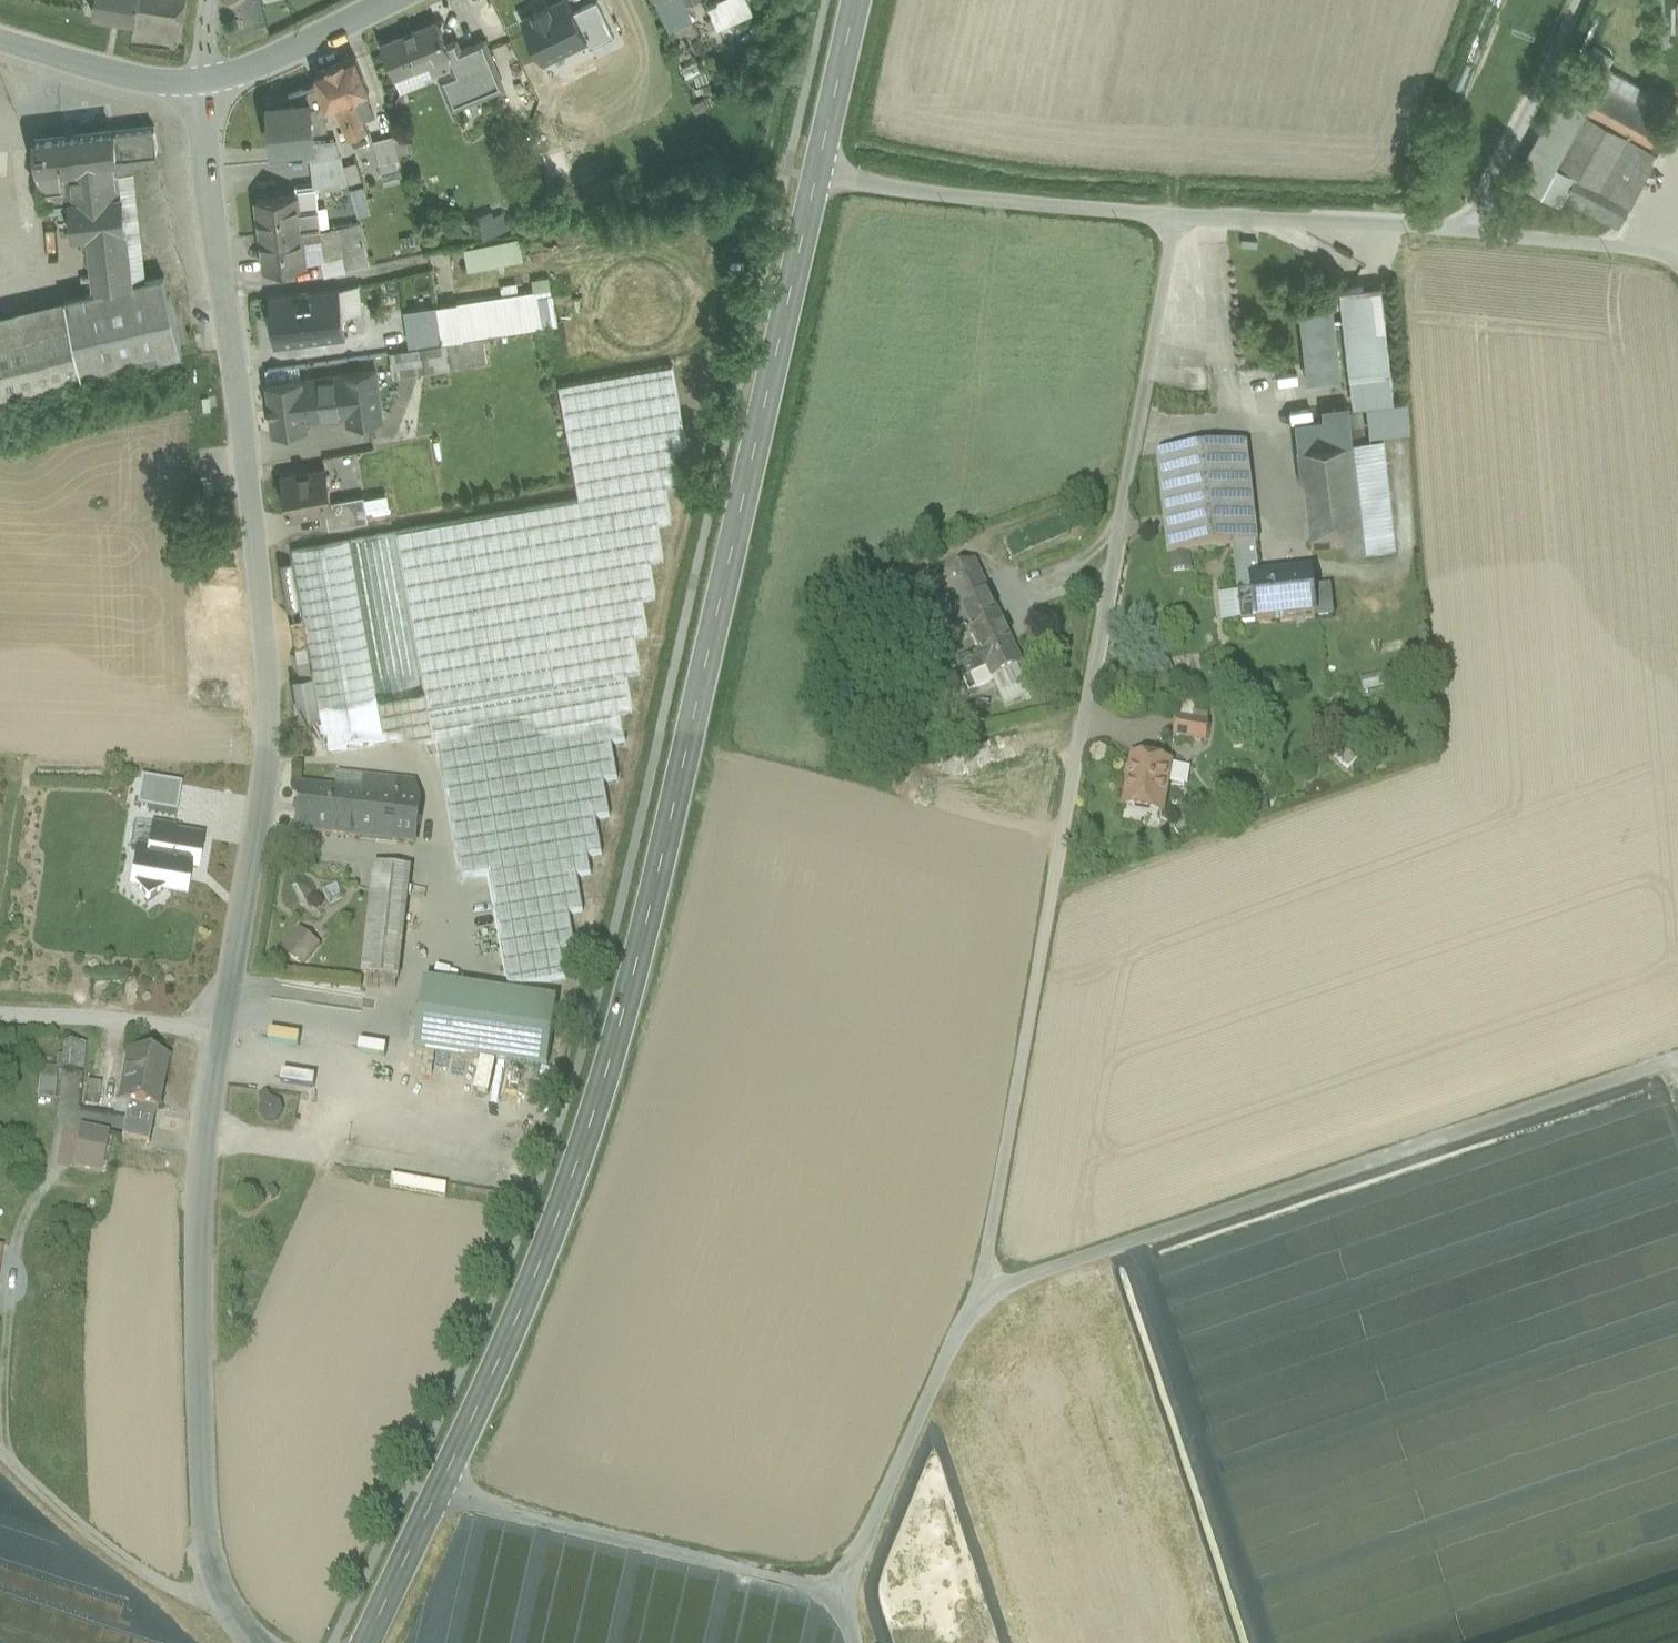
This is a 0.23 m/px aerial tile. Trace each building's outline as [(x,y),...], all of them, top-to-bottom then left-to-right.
[(92,13),(135,19),(137,19),(140,0),(94,0),(92,13)] [(137,19),(135,19),(133,36),(179,43),(186,0),(140,0),(137,19)] [(549,6),(548,4),(535,10),(536,12),(524,18),(544,58),(586,37),(587,37),(574,10),(568,0),(560,0),(549,6)] [(574,10),(587,37),(586,37),(590,47),(615,34),(598,0),(595,0),(574,10)] [(671,30),(695,18),(687,1),(686,1),(685,0),(657,0),(671,30)] [(707,5),(718,28),(754,12),(749,0),(717,0),(707,5)] [(438,20),(382,43),(395,75),(420,65),(425,77),(453,65),(456,64),(447,43),(438,20)] [(498,71),(485,39),(468,46),(481,78),(498,71)] [(468,46),(461,49),(458,43),(452,41),(447,43),(456,64),(453,65),(456,72),(442,77),(454,106),(504,85),(498,71),(481,78),(468,46)] [(353,55),(316,70),(320,82),(327,108),(335,105),(347,137),(350,136),(364,130),(359,119),(371,115),(363,93),(365,92),(367,91),(353,55)] [(700,59),(682,67),(688,79),(706,71),(700,59)] [(1572,69),(1514,178),(1561,202),(1563,197),(1576,174),(1574,173),(1558,163),(1584,116),(1602,85),(1572,69)] [(320,82),(289,93),(290,101),(269,103),(273,147),(305,144),(312,143),(312,140),(311,130),(324,128),(323,115),(327,108),(320,82)] [(1673,123),(1602,85),(1584,116),(1590,119),(1592,116),(1638,140),(1658,151),(1673,123)] [(1592,116),(1590,119),(1584,116),(1558,163),(1574,173),(1576,174),(1590,181),(1631,203),(1640,187),(1620,176),(1638,140),(1592,116)] [(36,138),(43,202),(69,199),(73,233),(91,231),(97,289),(0,312),(0,392),(183,351),(165,274),(133,281),(133,279),(132,279),(121,182),(126,181),(125,170),(147,167),(146,153),(158,151),(155,125),(36,138)] [(364,130),(350,136),(354,146),(365,142),(364,130)] [(335,137),(312,140),(312,143),(305,144),(306,157),(312,156),(340,153),(335,137)] [(394,137),(372,142),(377,163),(382,162),(394,159),(399,158),(394,137)] [(1638,140),(1620,176),(1640,187),(1658,151),(1638,140)] [(340,153),(312,156),(314,183),(317,182),(348,179),(341,153),(340,153)] [(394,159),(382,162),(384,171),(396,169),(394,159)] [(1576,174),(1563,197),(1578,205),(1590,181),(1576,174)] [(350,181),(356,201),(367,198),(361,178),(350,181)] [(1631,203),(1590,181),(1578,205),(1619,226),(1631,203)] [(317,182),(314,183),(296,185),(296,191),(299,210),(320,207),(317,182)] [(296,191),(258,196),(262,232),(319,225),(322,225),(320,207),(299,210),(296,191)] [(367,198),(356,201),(361,217),(372,213),(367,198)] [(489,233),(509,225),(504,213),(484,221),(489,233)] [(358,222),(339,226),(344,247),(363,243),(358,222)] [(319,225),(262,232),(267,269),(306,264),(302,235),(306,235),(307,245),(321,244),(319,225)] [(325,273),(346,270),(341,248),(344,247),(339,226),(323,229),(322,225),(319,225),(321,244),(307,245),(306,235),(302,235),(306,264),(324,262),(325,273)] [(523,232),(466,247),(472,268),(529,254),(523,232)] [(341,248),(346,270),(368,265),(363,243),(344,247),(341,248)] [(1381,284),(1341,288),(1350,376),(1391,372),(1381,284)] [(340,288),(270,296),(276,344),(346,336),(340,288)] [(462,309),(466,336),(557,322),(553,296),(462,309)] [(406,326),(440,321),(438,313),(438,308),(404,313),(406,326)] [(440,321),(442,339),(466,336),(462,309),(438,313),(440,321)] [(1334,313),(1301,316),(1308,381),(1341,377),(1334,313)] [(406,326),(408,344),(442,339),(440,321),(406,326)] [(482,338),(418,347),(422,371),(486,362),(482,338)] [(418,347),(392,351),(395,375),(422,371),(418,347)] [(580,498),(525,507),(587,858),(601,856),(595,821),(609,818),(603,783),(617,781),(611,746),(625,743),(619,708),(633,706),(626,671),(640,668),(634,634),(648,631),(642,596),(656,594),(650,559),(664,556),(658,521),(672,519),(665,484),(679,481),(673,446),(687,444),(673,364),(560,384),(580,498)] [(300,365),(276,366),(277,377),(301,376),(300,365)] [(376,370),(345,374),(344,374),(346,390),(378,386),(376,370)] [(344,374),(303,379),(307,415),(349,410),(346,390),(344,374)] [(303,379),(268,383),(273,430),(309,426),(307,415),(303,379)] [(378,386),(346,390),(349,410),(350,421),(382,417),(378,386)] [(1349,404),(1295,410),(1299,445),(1353,439),(1350,410),(1349,404)] [(1361,409),(1350,410),(1353,439),(1365,438),(1361,409)] [(1365,438),(1353,439),(1365,548),(1397,544),(1385,435),(1365,438)] [(1353,439),(1299,445),(1311,554),(1365,548),(1353,439)] [(1246,449),(1156,459),(1167,558),(1255,548),(1257,547),(1246,449)] [(326,469),(283,476),(289,516),(327,509),(333,508),(332,500),(326,469)] [(365,494),(332,500),(333,508),(327,509),(330,526),(369,520),(365,494)] [(525,507),(394,530),(422,688),(426,688),(435,735),(460,881),(488,876),(587,858),(525,507)] [(394,530),(292,548),(314,677),(314,678),(320,706),(380,696),(422,688),(394,530)] [(1255,548),(1233,550),(1238,597),(1252,596),(1251,585),(1259,584),(1255,548)] [(1009,642),(973,565),(944,578),(952,596),(967,628),(979,655),(980,654),(980,656),(1009,642)] [(944,578),(928,586),(936,604),(952,596),(944,578)] [(1259,584),(1251,585),(1252,596),(1238,597),(1241,626),(1315,618),(1310,578),(1259,584)] [(952,596),(936,604),(951,636),(967,628),(952,596)] [(1212,597),(1213,626),(1232,625),(1230,597),(1212,597)] [(1009,642),(980,656),(987,670),(964,681),(969,693),(993,682),(1006,709),(1030,698),(1017,670),(1022,668),(1009,642)] [(979,655),(956,665),(964,681),(987,670),(980,656),(980,654),(979,655)] [(314,678),(296,681),(301,713),(321,710),(320,706),(314,678)] [(422,688),(380,696),(388,744),(435,735),(426,688),(422,688)] [(380,696),(320,706),(321,710),(329,755),(388,744),(380,696)] [(1208,727),(1177,721),(1174,739),(1205,744),(1208,727)] [(1144,758),(1138,756),(1133,760),(1131,770),(1126,772),(1124,781),(1128,785),(1126,800),(1142,804),(1147,808),(1162,810),(1167,785),(1183,788),(1187,786),(1189,774),(1187,771),(1170,768),(1170,767),(1148,763),(1144,758)] [(402,782),(336,776),(335,791),(299,787),(293,832),(414,845),(420,805),(399,803),(402,782)] [(181,787),(141,781),(136,809),(176,816),(181,787)] [(173,833),(153,830),(151,844),(149,854),(137,852),(133,877),(141,879),(139,891),(146,902),(159,892),(184,897),(188,869),(196,871),(200,843),(200,842),(172,837),(173,833)] [(587,858),(488,876),(508,989),(565,979),(561,953),(575,951),(568,916),(582,913),(576,878),(590,876),(587,858)] [(410,872),(374,868),(362,977),(398,981),(410,872)] [(318,946),(299,931),(284,951),(304,966),(318,946)] [(557,1003),(425,984),(415,1051),(547,1070),(557,1003)] [(84,1049),(66,1047),(65,1073),(82,1075),(84,1049)] [(167,1062),(128,1055),(119,1105),(131,1107),(156,1111),(161,1082),(163,1082),(167,1062)] [(56,1072),(39,1071),(37,1104),(54,1105),(56,1072)] [(391,1072),(383,1079),(399,1099),(407,1092),(391,1072)] [(100,1088),(87,1086),(84,1106),(97,1108),(100,1088)] [(156,1111),(131,1107),(127,1129),(152,1134),(156,1111)] [(152,1134),(127,1129),(125,1140),(150,1145),(152,1134)] [(107,1136),(80,1131),(73,1170),(99,1175),(107,1136)] [(548,1617),(543,1642),(561,1642),(548,1617)]
